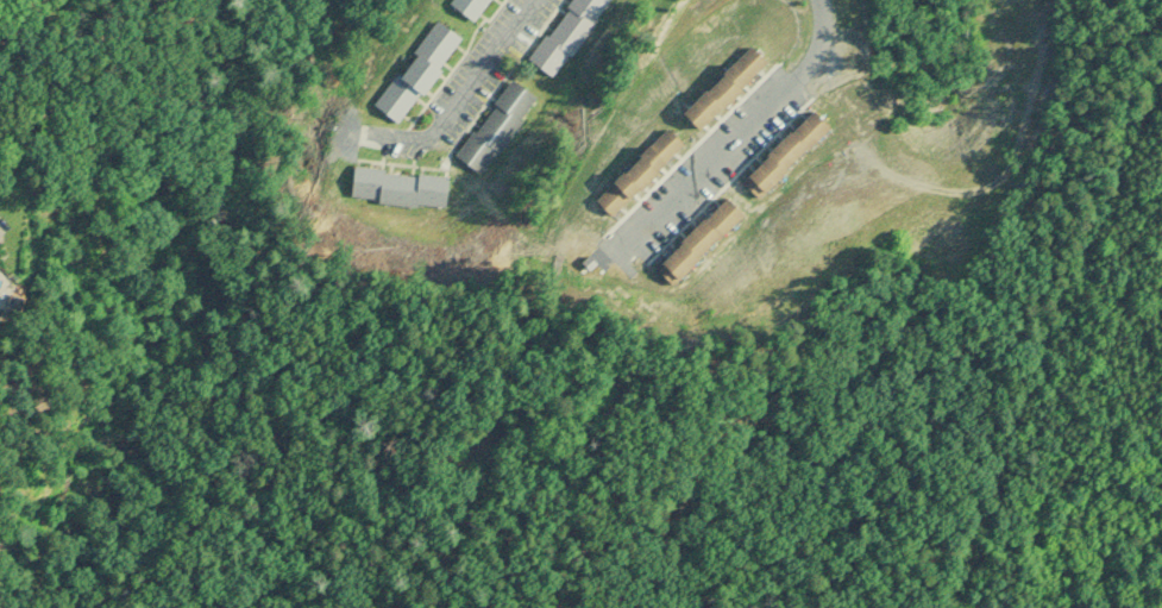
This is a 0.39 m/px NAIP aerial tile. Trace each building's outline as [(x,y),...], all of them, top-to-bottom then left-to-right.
[(477,23),(492,0),(455,0),(451,6),(477,23)] [(529,62),(557,80),(610,0),(570,0),(529,62)] [(460,37),(434,19),(373,107),(399,125),(460,37)] [(766,64),(749,45),(678,111),(695,130),(766,64)] [(459,161),(487,178),(535,96),(506,79),(459,161)] [(827,129),(809,111),(739,180),(757,198),(827,129)] [(592,200),(610,217),(682,145),(665,127),(592,200)] [(445,211),(449,177),(356,166),(352,200),(445,211)] [(741,215),(722,196),(653,268),(672,287),(741,215)]
